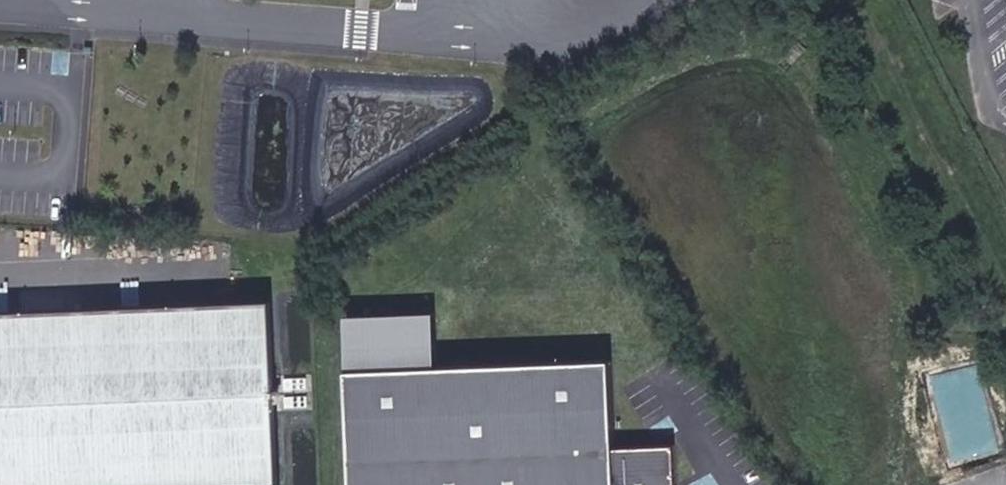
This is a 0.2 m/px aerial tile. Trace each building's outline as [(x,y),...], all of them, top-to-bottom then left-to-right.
[(267,301),(0,313),(0,484),(258,484),(276,484),(267,301)] [(656,454),(601,456),(600,375),(490,375),(489,360),(352,362),(353,484),(657,484),(656,454)]
